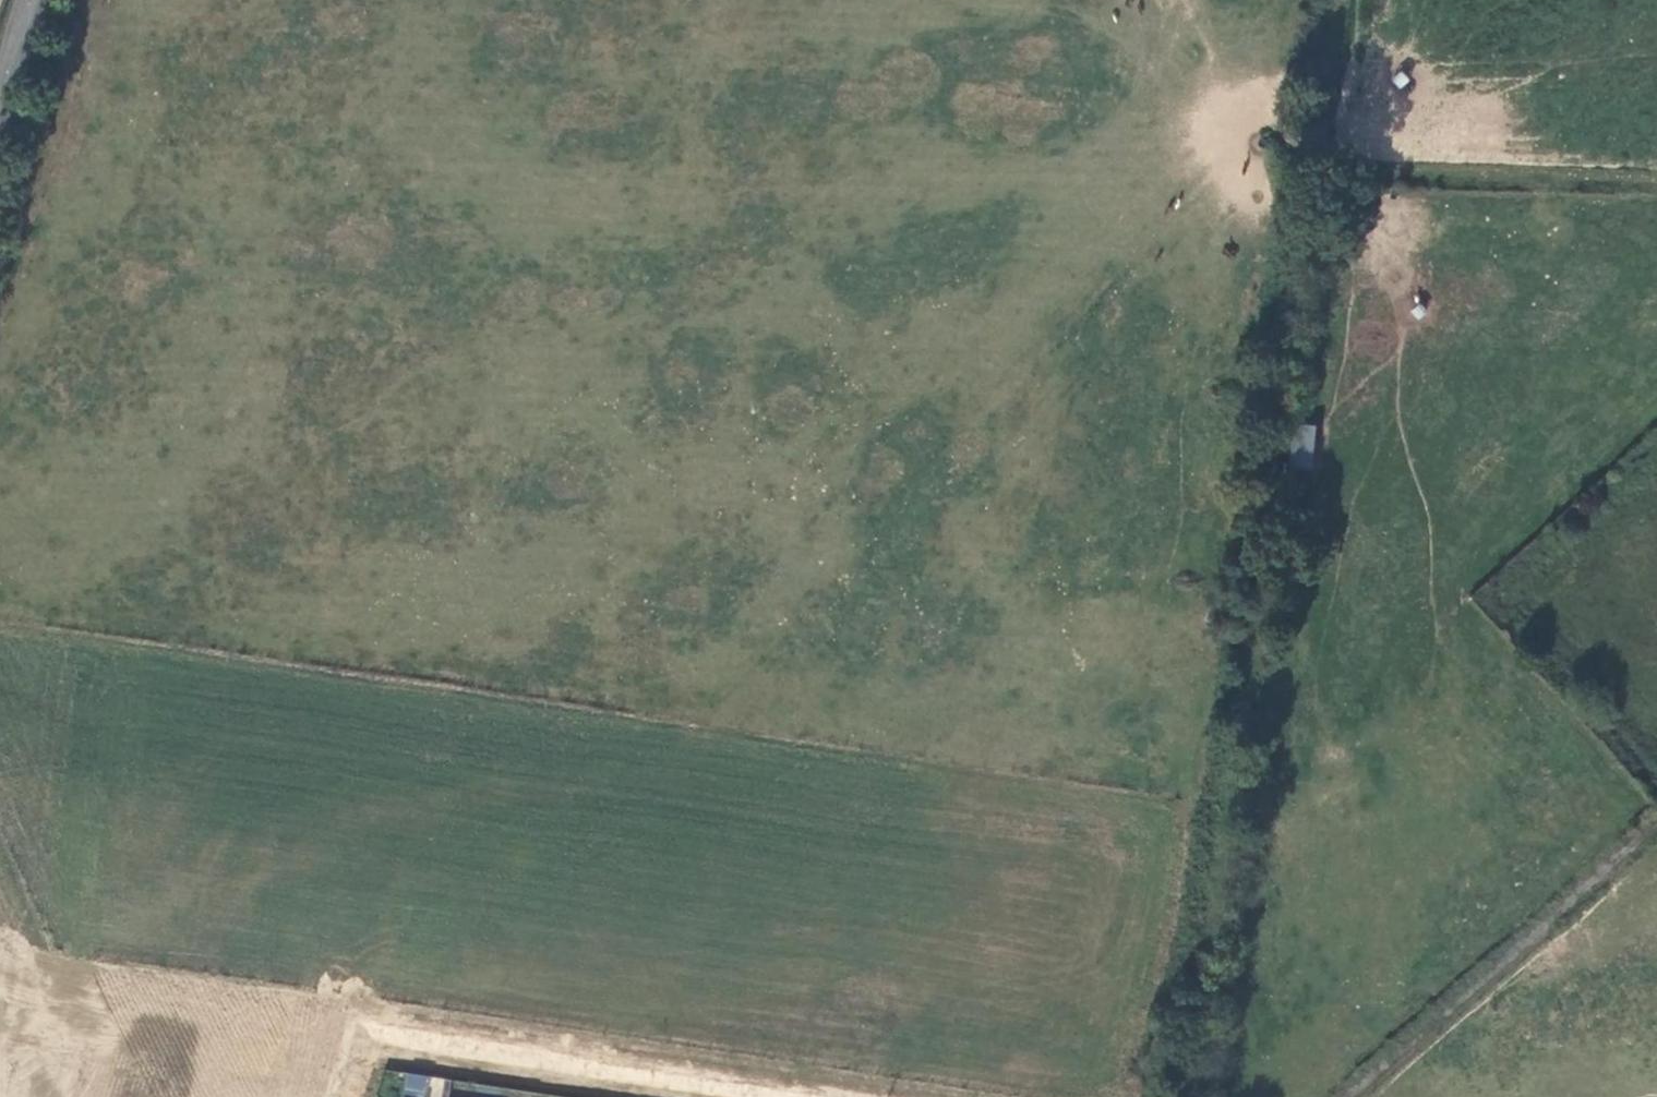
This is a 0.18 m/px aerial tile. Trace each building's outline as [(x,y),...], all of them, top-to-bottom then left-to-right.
[(1316,426),(1294,424),(1290,466),(1311,469),(1316,426)]
